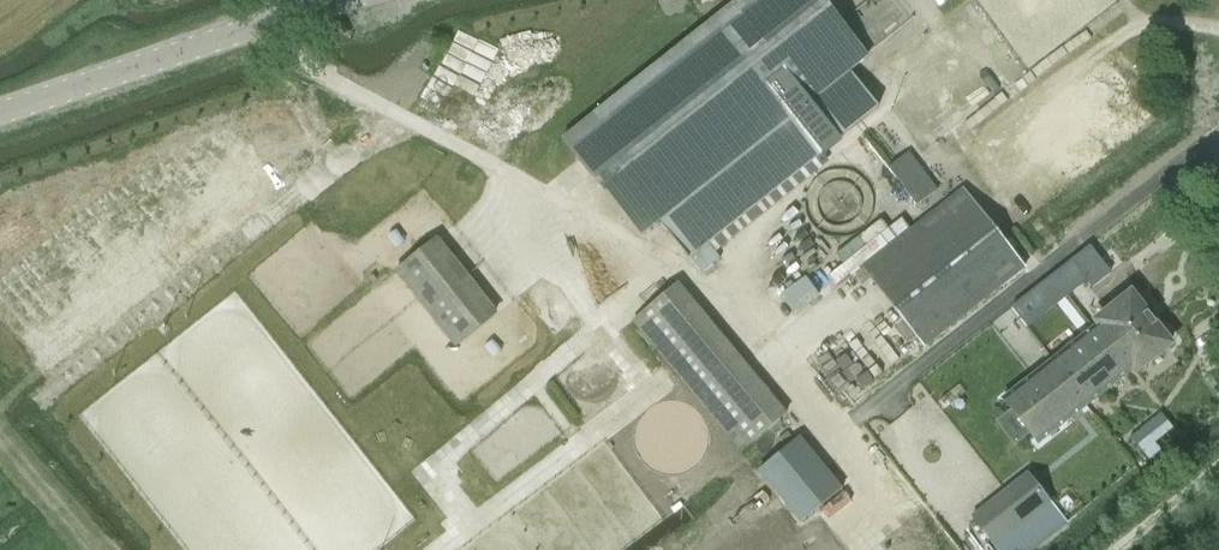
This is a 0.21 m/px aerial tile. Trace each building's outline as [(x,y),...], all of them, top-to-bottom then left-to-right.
[(563,137),(639,235),(659,219),(688,257),(878,108),(848,71),(868,56),(824,0),(738,0),(563,137)] [(918,205),(937,191),(907,153),(889,167),(918,205)] [(924,346),(936,337),(1024,268),(963,190),(863,268),(924,346)] [(447,226),(391,272),(453,347),(496,312),(465,274),(478,264),(447,226)] [(796,281),(825,254),(815,243),(786,270),(796,281)] [(1110,273),(1090,246),(1052,276),(1068,296),(1087,281),(1092,287),(1110,273)] [(739,447),(784,410),(675,280),(631,318),(739,447)] [(1136,371),(1170,344),(1130,294),(1096,321),(1099,325),(1004,400),(1038,444),(1134,368),(1136,371)] [(1143,428),(1132,436),(1143,451),(1154,443),(1143,428)] [(847,490),(802,434),(757,470),(802,526),(847,490)] [(961,457),(917,490),(938,519),(982,486),(961,457)] [(982,530),(994,545),(998,549),(1032,549),(1033,549),(1066,524),(1049,502),(1027,474),(994,500),(1004,513),(982,530)] [(746,536),(757,549),(802,549),(775,514),(746,536)]
